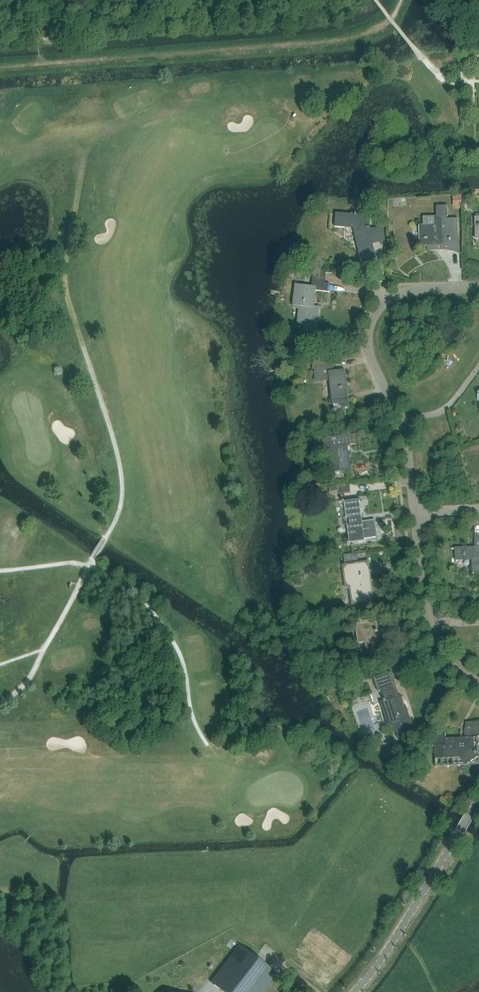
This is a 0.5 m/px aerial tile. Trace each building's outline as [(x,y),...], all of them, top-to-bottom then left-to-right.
[(59,26),(56,25),(52,25),(50,27),(50,31),(53,34),(58,33),(60,30),(59,26)] [(416,246),(428,246),(428,251),(427,251),(427,252),(436,250),(436,246),(450,246),(450,249),(458,249),(458,250),(458,237),(458,236),(458,218),(457,219),(457,220),(445,220),(444,217),(446,217),(448,217),(448,206),(439,206),(439,216),(423,217),(424,217),(433,217),(433,225),(424,225),(421,225),(422,246),(420,246),(416,246)] [(352,216),(337,215),(336,229),(360,231),(363,243),(357,244),(362,265),(379,261),(373,240),(376,239),(373,230),(370,230),(371,216),(352,215),(352,216)] [(306,305),(304,325),(303,331),(313,332),(314,328),(318,328),(320,308),(313,307),(313,302),(315,302),(316,292),(328,293),(329,285),(325,285),(312,283),(311,287),(295,286),(293,303),(306,305)] [(331,362),(313,364),(312,372),(314,372),(315,382),(331,380),(333,400),(330,400),(330,405),(333,404),(333,405),(342,404),(343,409),(349,408),(346,380),(345,380),(344,371),(332,373),(331,362)] [(356,434),(314,440),(315,440),(319,440),(320,447),(328,446),(328,448),(331,474),(352,472),(348,445),(348,444),(354,443),(354,436),(356,435),(356,434)] [(360,501),(339,503),(342,520),(347,519),(350,544),(365,542),(365,539),(377,538),(375,520),(363,522),(360,501)] [(476,546),(476,549),(456,550),(456,561),(472,560),(472,573),(478,573),(478,545),(476,546)] [(345,556),(346,563),(358,562),(357,555),(345,556)] [(366,564),(343,566),(345,589),(350,588),(351,606),(372,603),(371,596),(372,596),(371,583),(368,583),(366,564)] [(377,623),(356,626),(359,644),(365,643),(368,660),(382,658),(377,623)] [(401,697),(399,697),(391,673),(372,678),(377,692),(381,691),(384,701),(383,701),(384,703),(386,711),(383,712),(387,725),(391,724),(396,740),(415,734),(406,707),(404,708),(401,697)] [(467,724),(464,731),(464,738),(445,739),(445,735),(432,736),(431,742),(431,747),(435,746),(436,767),(478,765),(478,741),(478,737),(478,723),(467,724)] [(277,976),(278,975),(240,945),(211,983),(223,991),(269,991),(276,983),(273,981),(277,976)]
